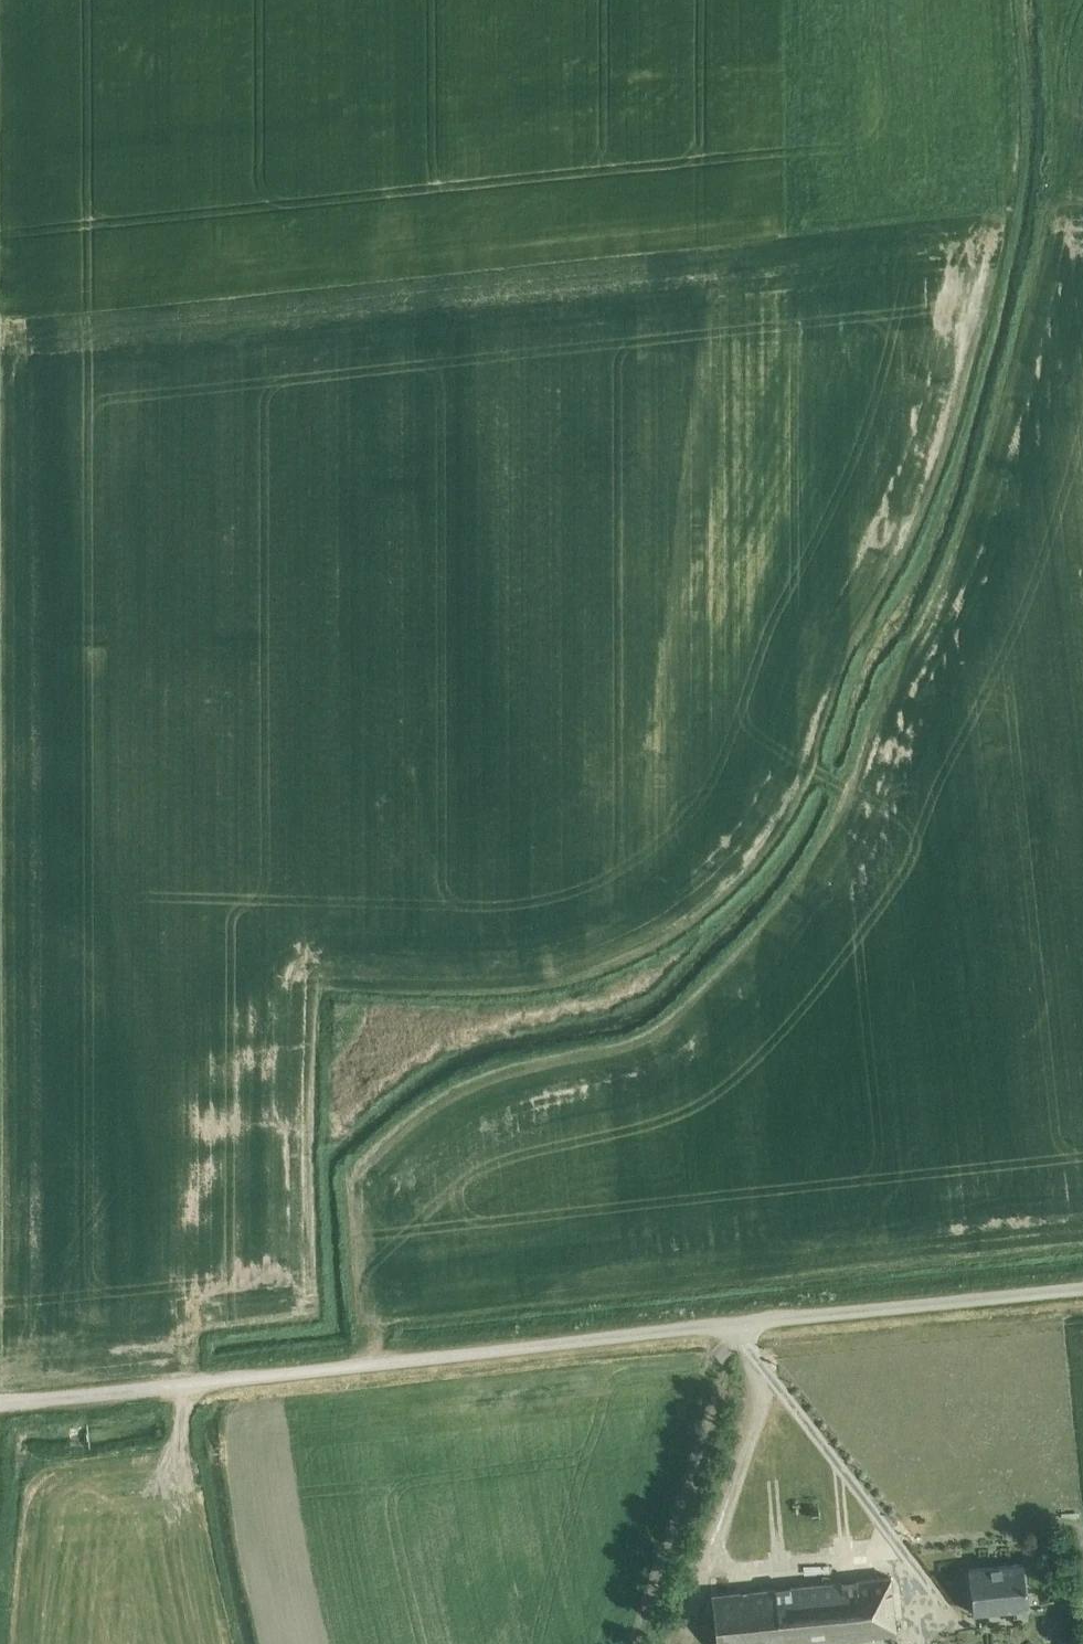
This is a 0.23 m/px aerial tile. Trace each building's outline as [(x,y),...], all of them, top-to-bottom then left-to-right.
[(741,1547),(751,1546),(750,1527),(739,1528),(741,1547)] [(1021,1608),(1022,1614),(1029,1613),(1024,1564),(968,1569),(973,1613),(1021,1608)] [(716,1643),(803,1643),(898,1635),(893,1577),(711,1595),(716,1643)]
